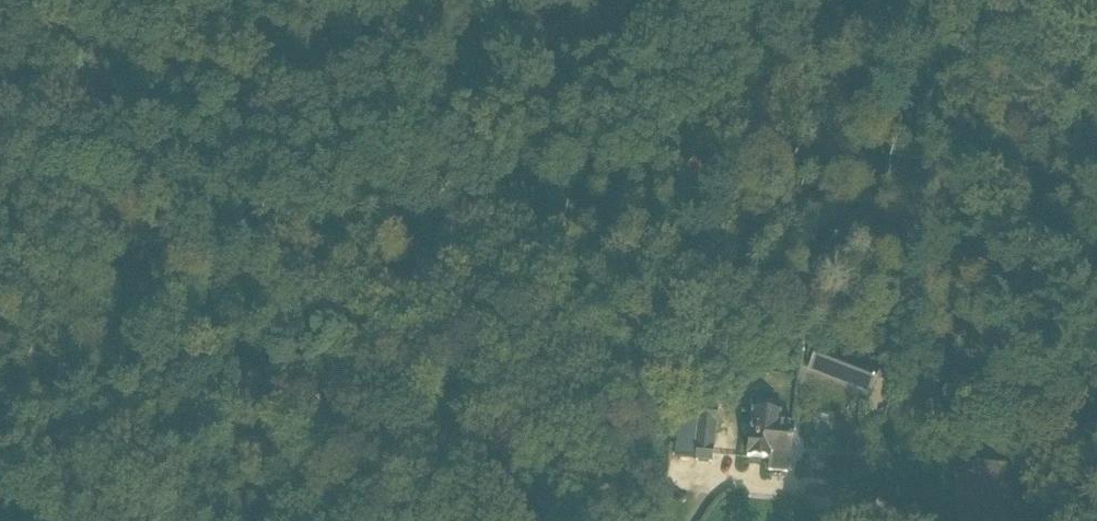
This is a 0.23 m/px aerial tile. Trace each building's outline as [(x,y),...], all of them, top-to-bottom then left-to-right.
[(813,371),(869,392),(878,366),(822,346),(813,371)] [(717,409),(698,407),(694,446),(696,447),(695,461),(712,463),(717,409)] [(787,473),(789,451),(792,426),(778,425),(780,415),(774,414),(752,412),(750,436),(749,436),(747,458),(770,460),(769,471),(787,473)]
